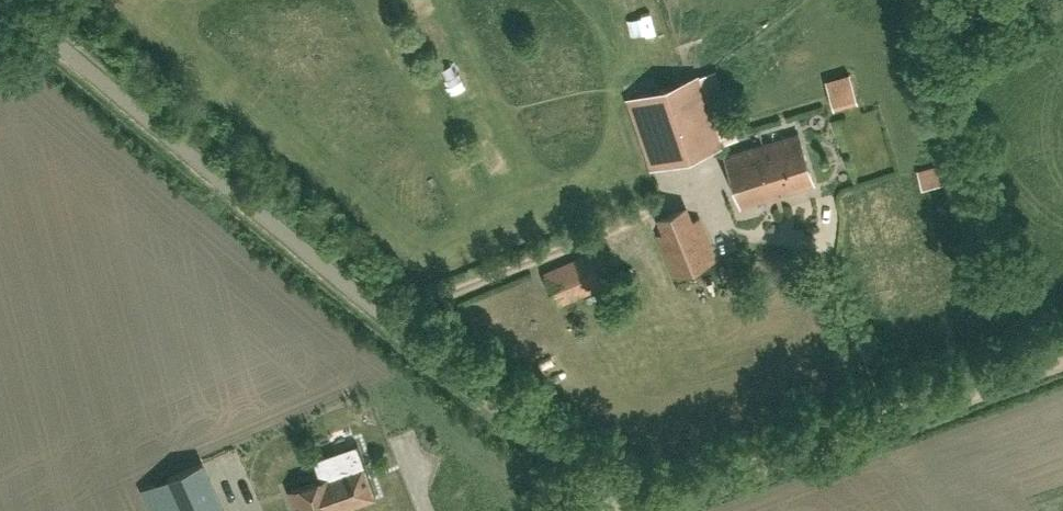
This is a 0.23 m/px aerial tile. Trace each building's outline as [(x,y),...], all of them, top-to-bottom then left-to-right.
[(651,166),(734,138),(712,72),(629,99),(651,166)] [(837,108),(863,101),(855,73),(830,80),(837,108)] [(740,206),(813,183),(798,132),(725,155),(740,206)] [(922,187),(948,180),(944,163),(918,170),(922,187)] [(709,242),(699,217),(658,235),(675,276),(714,259),(708,243),(709,242)] [(558,304),(603,285),(590,252),(544,271),(558,304)] [(201,462),(141,490),(151,510),(224,510),(201,462)] [(375,495),(365,466),(328,479),(327,477),(291,491),(298,510),(339,510),(338,509),(375,495)]
